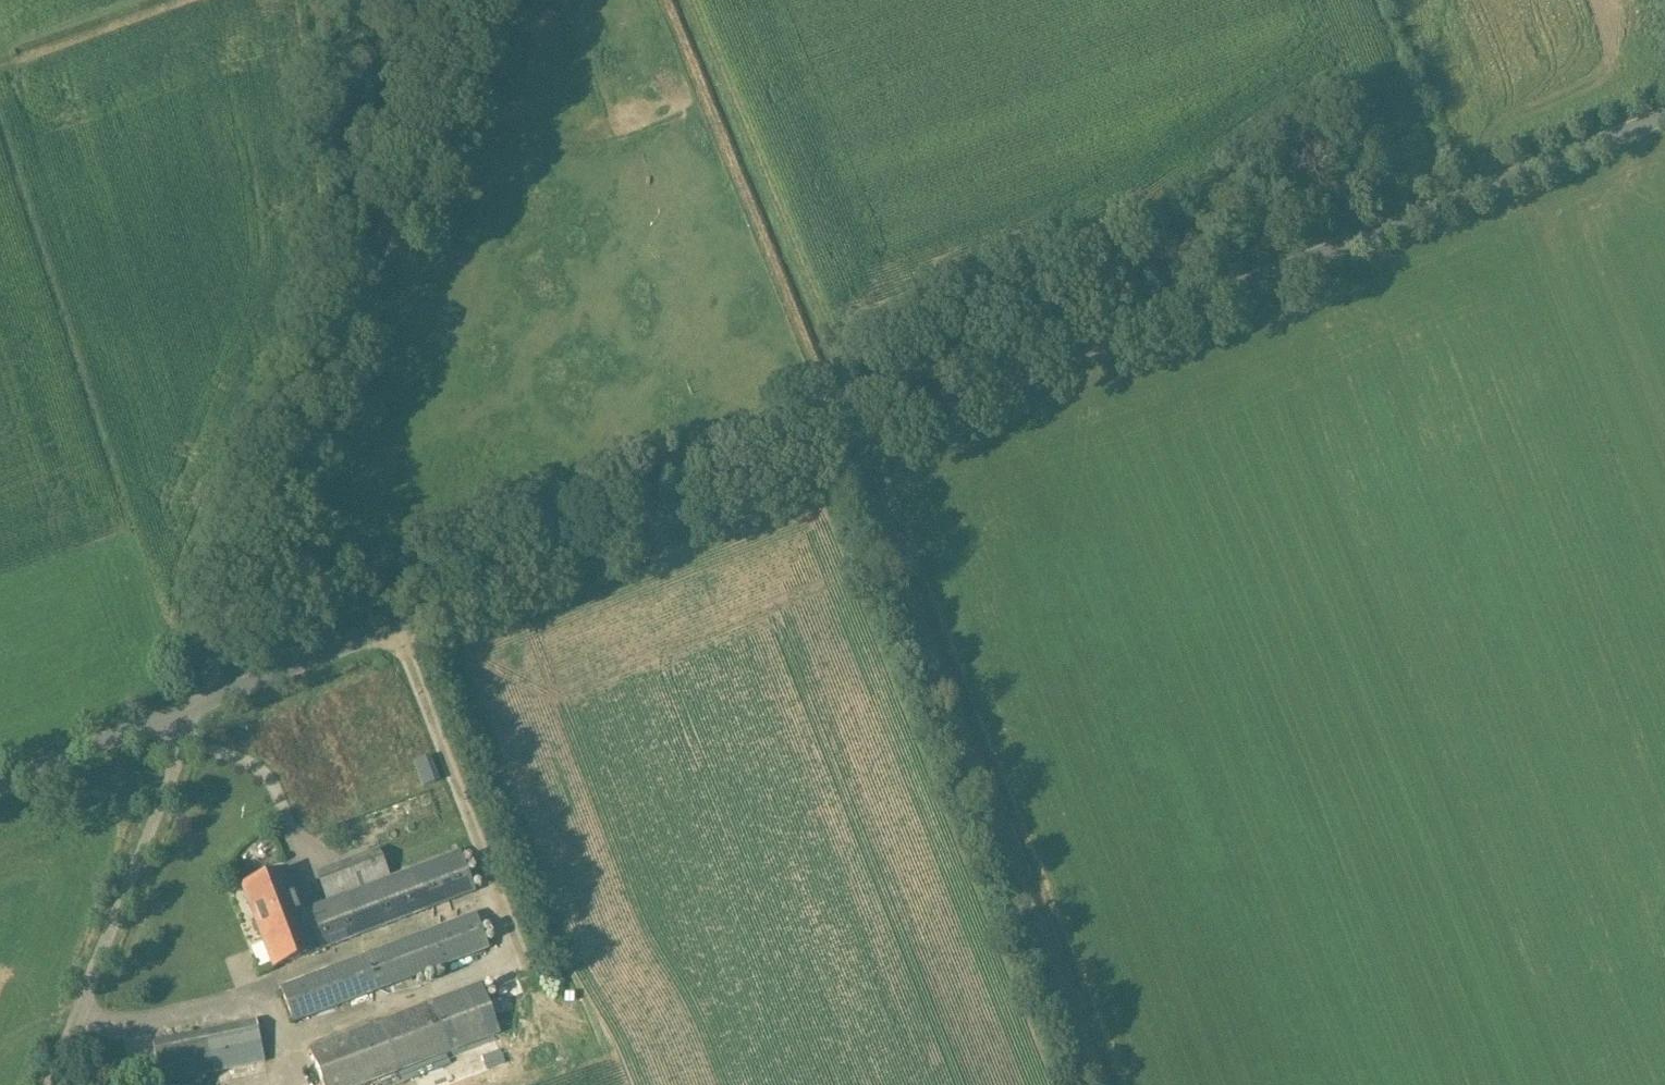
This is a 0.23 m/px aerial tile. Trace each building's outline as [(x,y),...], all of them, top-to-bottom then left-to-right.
[(310,910),(302,913),(286,871),(241,888),(273,970),(318,953),(317,952),(324,949),(325,950),(474,893),(458,853),(310,909),(310,910)] [(293,1024),(487,950),(474,915),(279,989),(293,1024)] [(482,983),(430,1002),(308,1049),(322,1084),(366,1084),(449,1054),(449,1052),(501,1032),(495,1016),(514,1009),(508,993),(489,1000),(482,983)] [(152,1046),(161,1084),(163,1084),(264,1063),(255,1023),(152,1046)]
